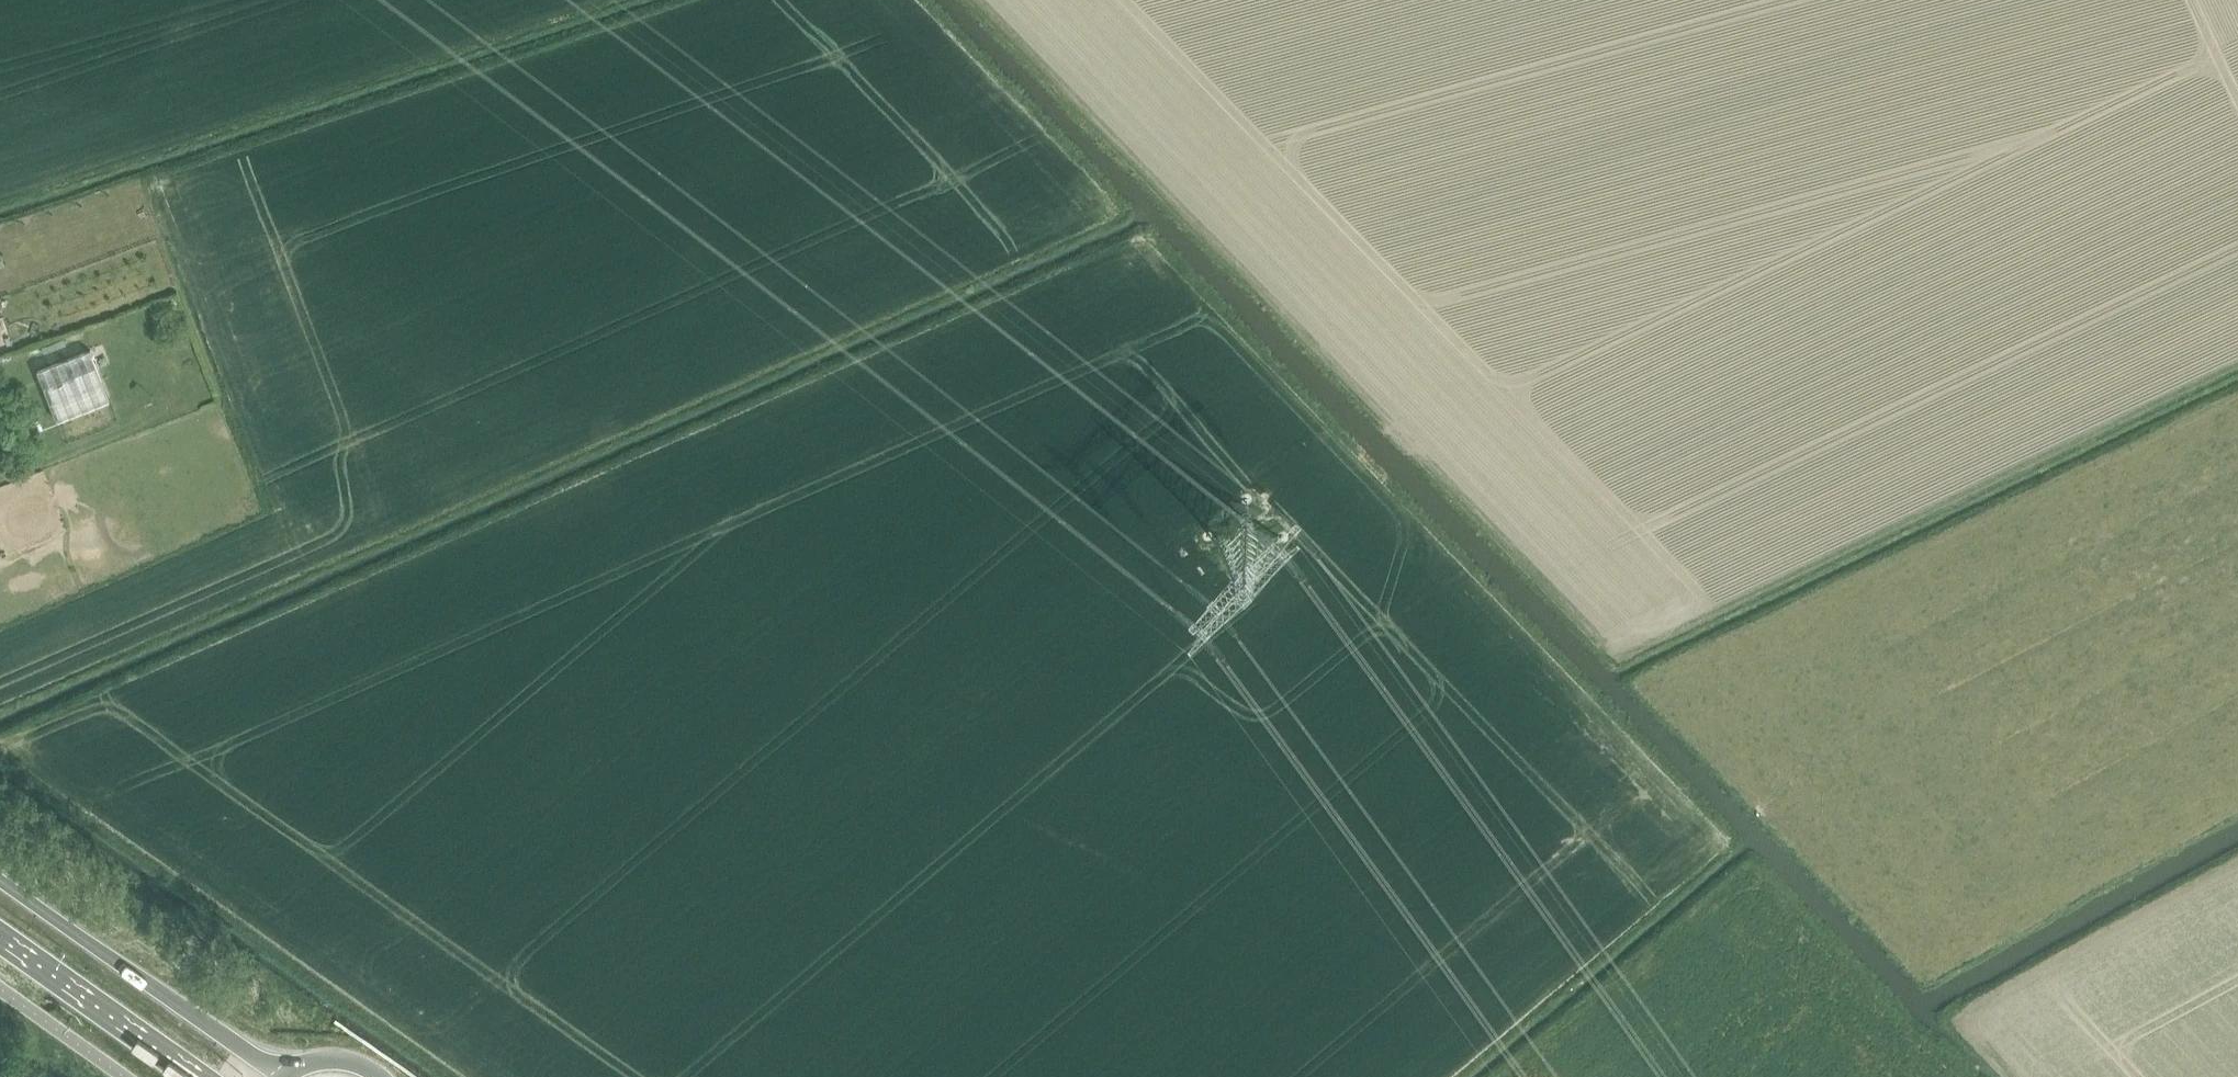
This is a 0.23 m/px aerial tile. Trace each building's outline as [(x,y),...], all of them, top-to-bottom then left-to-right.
[(37,370),(57,420),(110,399),(90,349),(37,370)]
